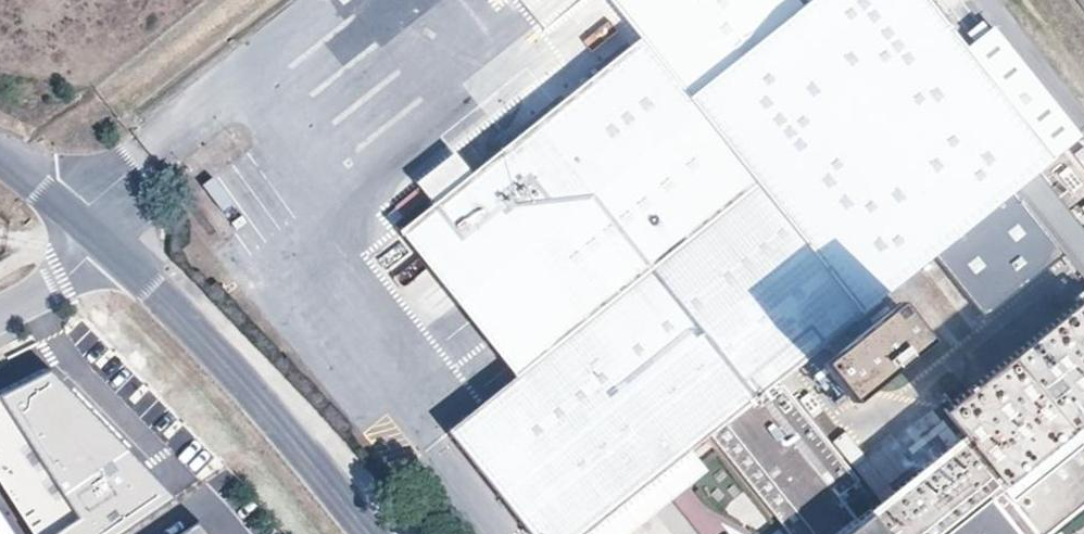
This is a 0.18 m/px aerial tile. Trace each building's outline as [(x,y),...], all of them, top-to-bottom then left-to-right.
[(642,36),(471,172),(431,204),(398,230),(516,376),(448,430),(531,533),(581,533),(688,449),(708,433),(790,533),(1044,533),(1083,502),(1083,301),(1082,301),(945,411),(966,438),(858,524),(836,496),(855,480),(774,378),(933,253),(1012,191),(1063,254),(1083,281),(1083,233),(1034,172),(1053,157),(965,48),(926,0),(613,0),(642,36)] [(1079,136),(991,27),(965,48),(1053,157),(1079,136)] [(415,184),(431,204),(471,172),(455,153),(415,184)] [(1083,191),(1083,187),(1065,163),(1055,170),(1076,197),(1083,191)] [(1012,191),(933,253),(983,317),(1063,254),(1012,191)] [(928,341),(897,303),(820,363),(850,402),(928,341)] [(0,397),(0,478),(37,533),(119,533),(173,498),(133,455),(74,394),(69,397),(53,372),(0,397)] [(581,533),(625,533),(653,511),(700,474),(705,470),(688,449),(581,533)] [(653,511),(672,533),(725,533),(739,522),(700,474),(653,511)] [(197,515),(172,533),(212,533),(197,515)] [(4,533),(24,533),(16,521),(2,531),(4,533)]
